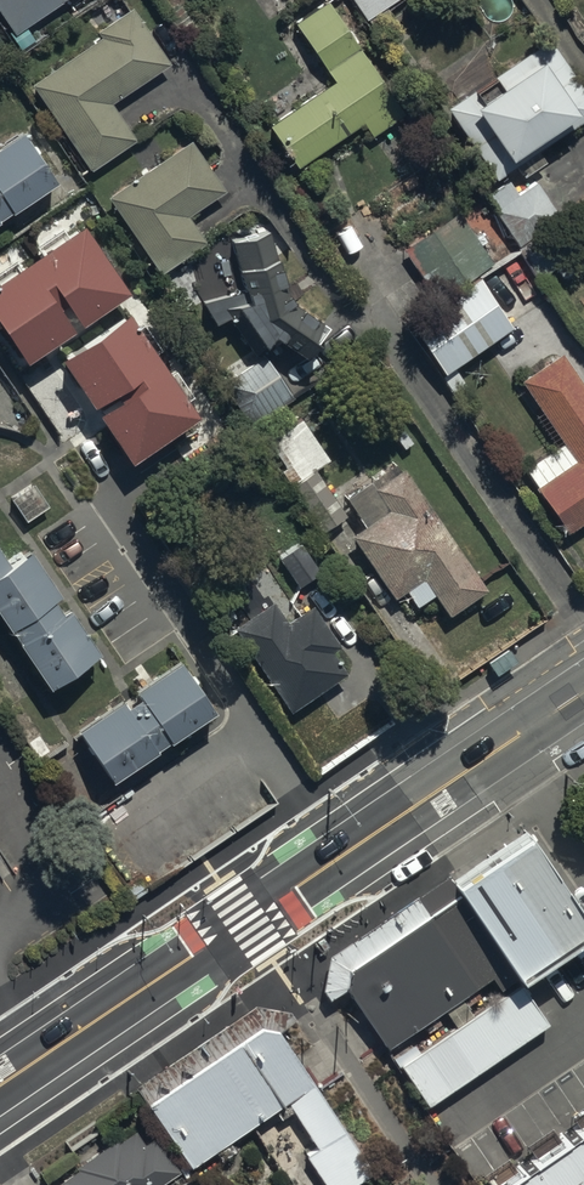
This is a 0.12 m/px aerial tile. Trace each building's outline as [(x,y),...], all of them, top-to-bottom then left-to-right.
[(15,30),(59,0),(0,0),(0,7),(15,30)] [(406,111),(329,0),(314,0),(316,3),(294,18),(334,74),(270,118),(301,163),(364,119),(374,133),(406,111)] [(366,16),(389,0),(356,0),(366,16)] [(137,137),(112,100),(171,60),(133,4),(98,28),(102,35),(33,82),(92,168),(137,137)] [(444,103),(493,175),(514,161),(522,173),(545,158),(537,146),(583,114),(583,89),(546,33),(444,103)] [(50,182),(16,128),(0,138),(0,214),(50,182)] [(208,241),(189,212),(226,187),(191,136),(107,192),(161,273),(208,241)] [(507,176),(484,191),(518,241),(559,214),(535,177),(516,190),(507,176)] [(402,245),(436,297),(492,259),(457,207),(402,245)] [(229,237),(243,286),(205,296),(212,318),(231,313),(254,351),(273,325),(307,348),(318,331),(314,329),(323,315),(293,294),(287,283),(271,225),(229,237)] [(517,250),(538,281),(566,262),(545,231),(517,250)] [(509,329),(478,283),(411,328),(443,374),(509,329)] [(559,348),(520,375),(561,437),(523,463),(566,527),(583,514),(583,385),(559,348)] [(293,394),(264,351),(234,371),(263,415),(293,394)] [(330,457),(301,414),(261,442),(320,529),(346,511),(316,467),(330,457)] [(487,584),(404,463),(397,468),(392,461),(346,493),(365,520),(351,530),(395,595),(406,587),(417,602),(435,590),(449,610),(487,584)] [(320,570),(300,539),(278,553),(298,584),(320,570)] [(44,684),(94,651),(63,605),(54,611),(45,598),(54,592),(25,548),(4,563),(0,556),(0,619),(44,684)] [(312,601),(287,618),(273,595),(233,622),(290,708),(347,670),(332,647),(340,642),(312,601)] [(118,695),(72,726),(106,777),(210,707),(175,655),(128,686),(134,695),(123,702),(118,695)] [(530,857),(351,981),(348,997),(390,1058),(493,987),(502,999),(519,987),(522,992),(527,1000),(583,961),(583,935),(530,857)] [(527,1000),(522,992),(402,1072),(431,1114),(550,1033),(527,1000)] [(281,1024),(295,1016),(289,1006),(255,1001),(135,1082),(173,1140),(188,1163),(275,1105),(282,1115),(290,1109),(315,1146),(304,1153),(325,1184),(349,1184),(347,1183),(374,1165),(281,1024)] [(156,1131),(143,1139),(134,1124),(58,1171),(67,1184),(162,1184),(159,1180),(179,1168),(156,1131)] [(517,1184),(583,1184),(583,1140),(517,1184)]
